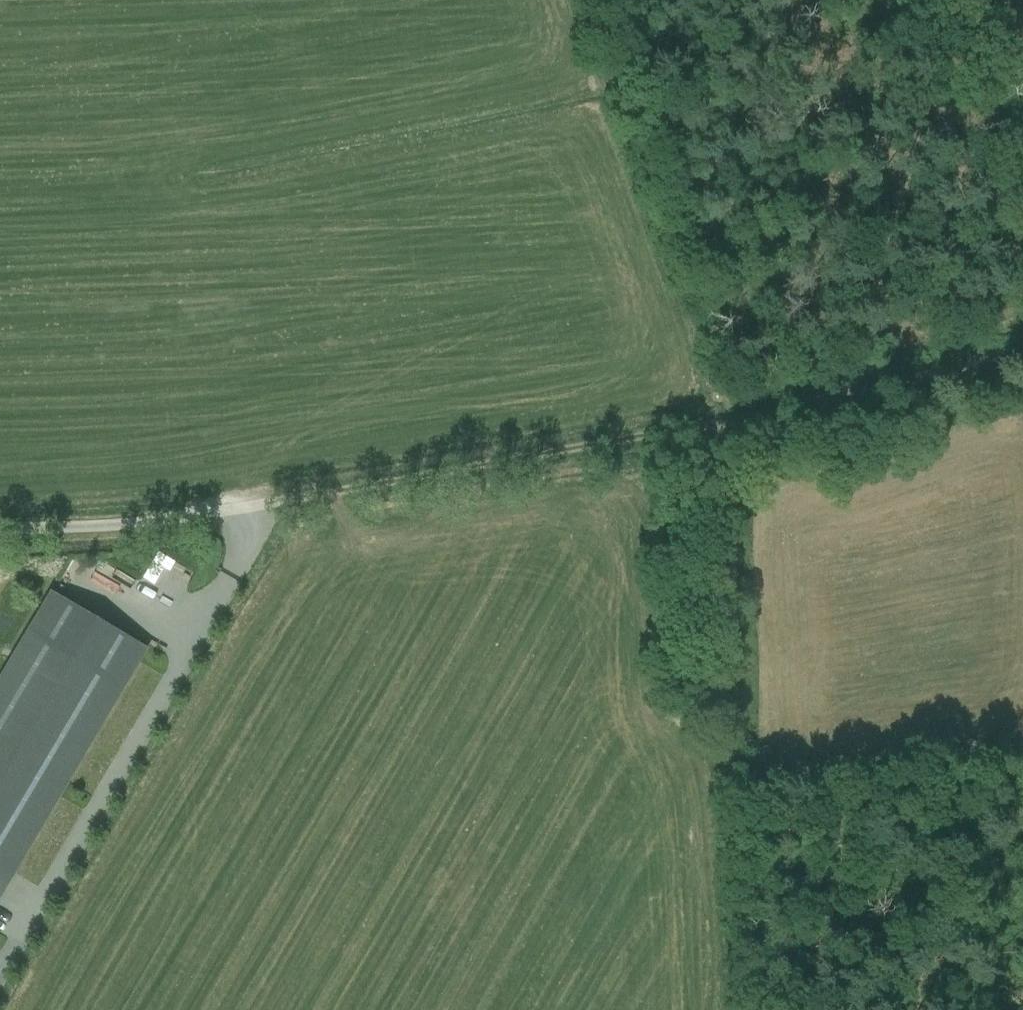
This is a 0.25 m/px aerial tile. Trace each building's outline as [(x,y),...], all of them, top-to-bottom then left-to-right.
[(151,642),(49,582),(0,664),(0,896),(151,642)]
